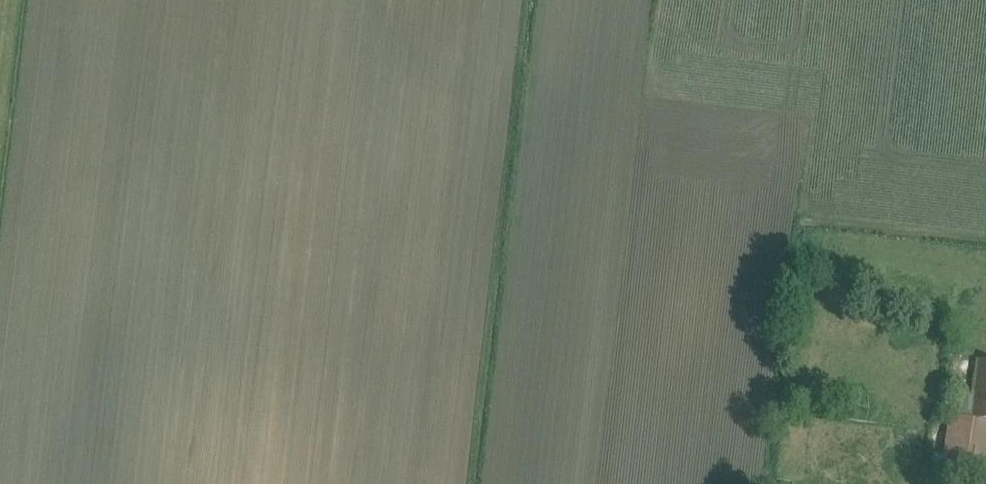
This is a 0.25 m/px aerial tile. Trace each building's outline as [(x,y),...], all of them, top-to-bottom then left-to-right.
[(975,432),(985,433),(985,362),(982,361),(975,432)]
